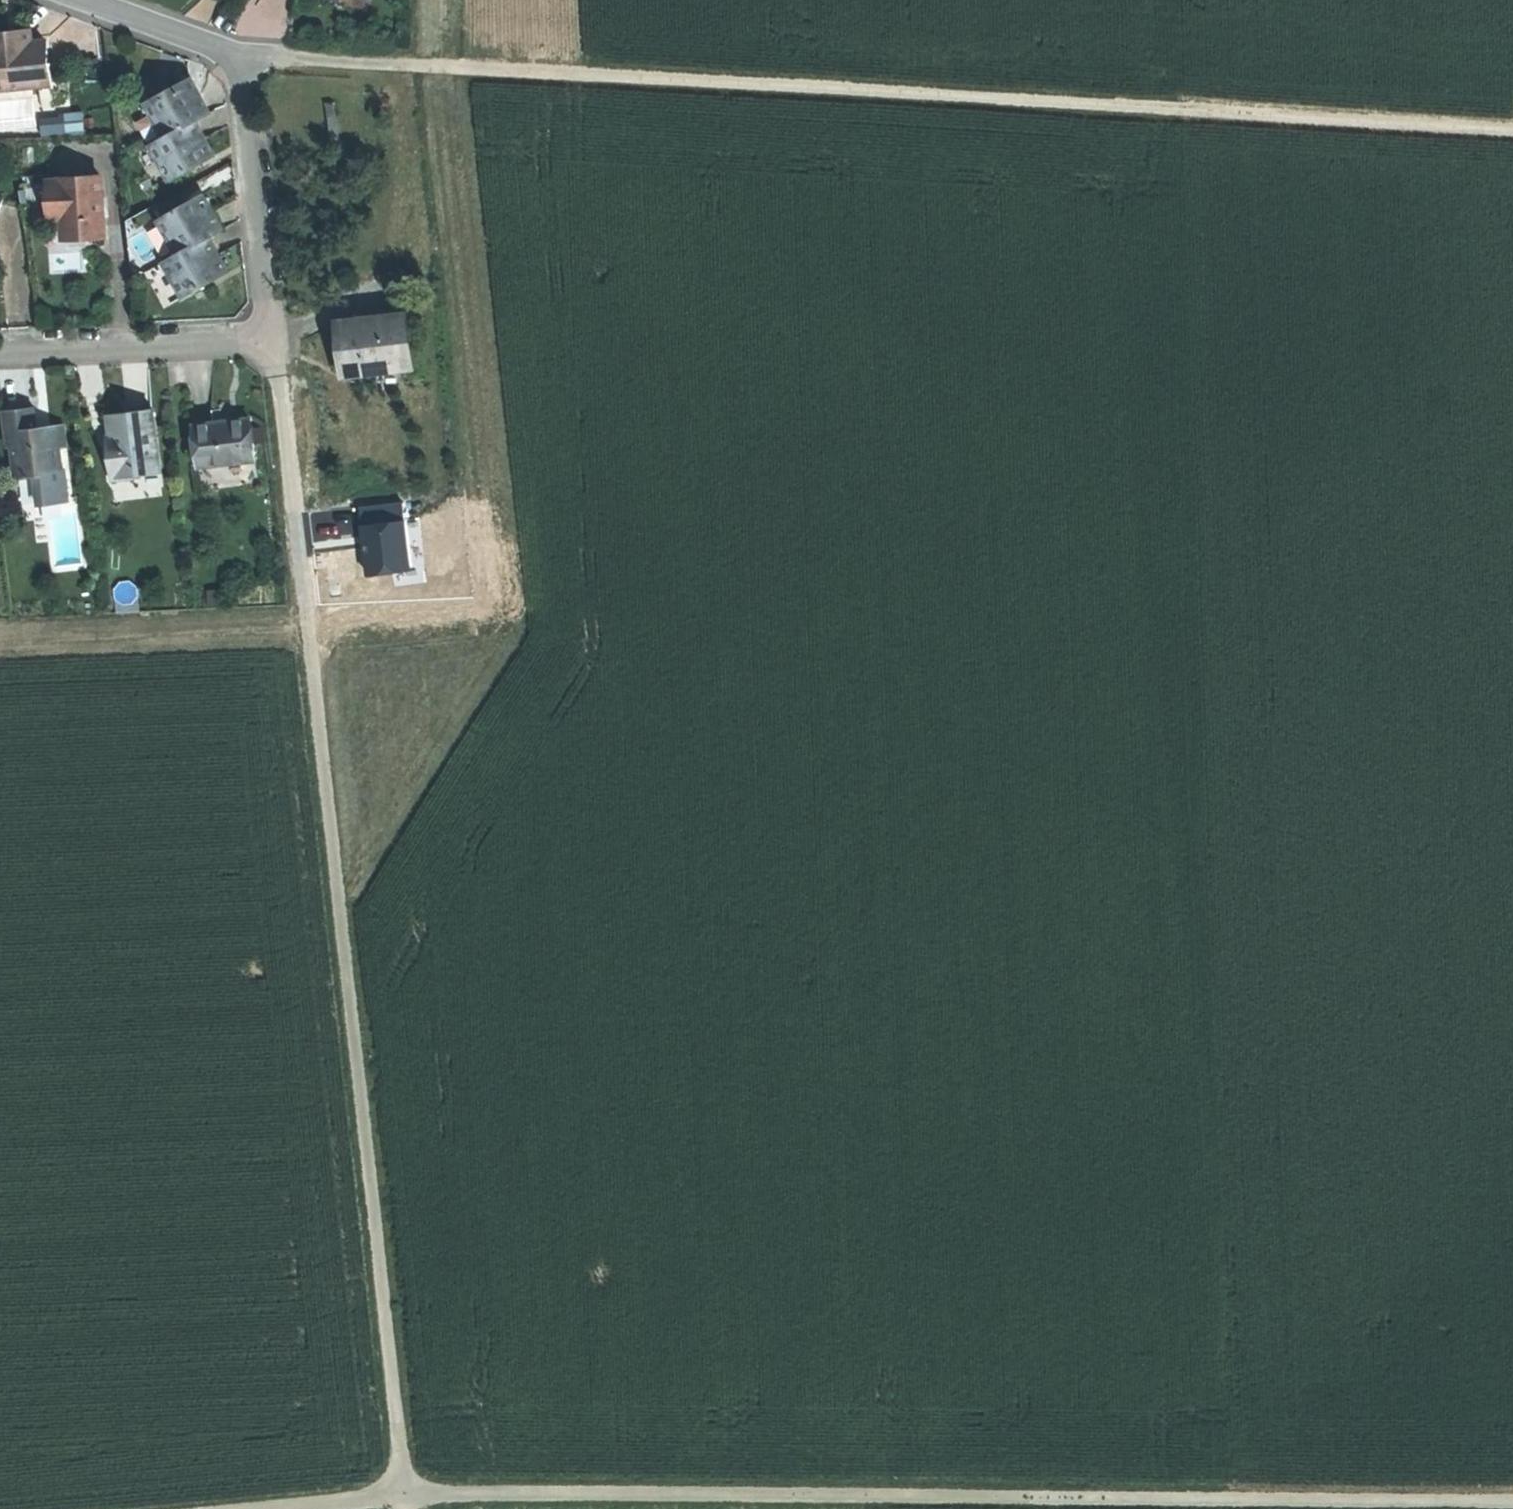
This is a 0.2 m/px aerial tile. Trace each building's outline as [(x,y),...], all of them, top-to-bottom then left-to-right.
[(39,84),(37,63),(47,62),(45,41),(30,43),(29,30),(21,31),(15,32),(15,38),(0,39),(0,88),(39,84)] [(39,84),(49,83),(47,62),(37,63),(39,84)] [(180,83),(176,86),(178,90),(184,87),(185,83),(191,80),(190,78),(180,83)] [(206,157),(212,153),(195,121),(210,113),(191,80),(185,83),(184,87),(178,90),(176,86),(146,102),(152,115),(138,123),(169,180),(199,164),(196,158),(202,155),(206,157)] [(202,155),(196,158),(199,164),(206,160),(214,156),(212,153),(206,157),(202,155)] [(83,242),(103,239),(95,180),(55,185),(56,187),(43,189),(46,207),(58,205),(60,224),(63,244),(83,242)] [(194,200),(189,203),(192,208),(197,205),(198,201),(205,197),(203,195),(194,200)] [(177,254),(163,262),(182,297),(212,280),(209,274),(215,272),(219,273),(226,269),(208,237),(222,229),(205,197),(198,201),(197,205),(192,208),(189,203),(158,220),(177,254)] [(48,226),(60,224),(58,205),(46,207),(48,226)] [(215,272),(209,274),(212,280),(218,277),(227,272),(226,269),(219,273),(215,272)] [(344,374),(411,365),(405,314),(338,322),(342,351),(344,374)] [(36,475),(40,504),(68,500),(64,467),(61,468),(58,447),(66,446),(64,424),(46,426),(36,427),(34,407),(3,410),(7,447),(13,446),(17,477),(36,475)] [(119,479),(167,473),(160,410),(135,413),(116,415),(118,438),(121,437),(122,447),(115,448),(119,479)] [(198,467),(254,460),(249,418),(218,422),(193,425),(198,467)] [(52,536),(56,569),(87,566),(85,547),(72,549),(73,559),(63,561),(60,535),(52,536)]
